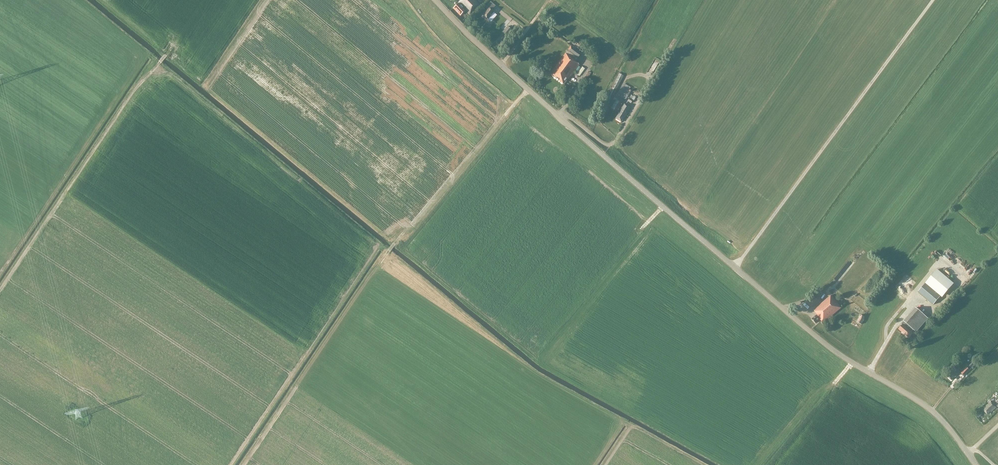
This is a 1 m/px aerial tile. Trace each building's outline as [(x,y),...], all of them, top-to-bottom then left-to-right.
[(458,4),(453,9),(460,17),(465,12),(469,16),(479,6),(473,0),(460,0),(460,1),(457,4),(458,4)] [(486,7),(488,9),(483,15),(488,19),(494,12),(492,10),(495,6),(490,2),(486,7)] [(507,27),(502,33),(507,37),(512,31),(507,27)] [(550,75),(563,85),(568,79),(568,80),(579,65),(575,62),(575,61),(581,54),(571,47),(550,75)] [(631,60),(629,60),(623,72),(630,75),(637,61),(631,59),(631,60)] [(576,75),(579,77),(584,70),(582,68),(576,75)] [(619,74),(602,107),(607,110),(624,76),(619,74)] [(630,93),(628,92),(631,88),(624,84),(622,88),(621,87),(617,95),(625,101),(630,93)] [(631,104),(633,101),(634,101),(636,97),(634,96),(633,97),(631,96),(629,99),(627,101),(631,104)] [(611,108),(617,112),(622,104),(616,101),(611,108)] [(619,114),(615,119),(621,123),(624,118),(625,118),(631,108),(624,104),(618,114),(619,114)] [(937,270),(925,284),(941,297),(953,283),(937,270)] [(925,284),(918,292),(934,305),(940,297),(925,284)] [(817,315),(812,319),(815,323),(820,320),(823,323),(841,308),(831,296),(814,310),(817,315)] [(902,324),(902,325),(899,330),(902,333),(902,334),(904,336),(905,335),(909,339),(913,334),(911,332),(913,330),(916,333),(928,319),(916,308),(902,324)] [(857,322),(857,323),(862,325),(865,317),(860,315),(857,322)] [(960,372),(954,366),(949,371),(950,372),(946,376),(951,380),(955,376),(955,377),(960,372)] [(962,373),(965,376),(970,371),(966,367),(962,373)] [(987,408),(983,411),(987,415),(990,411),(991,412),(996,408),(991,402),(986,407),(987,408)]
